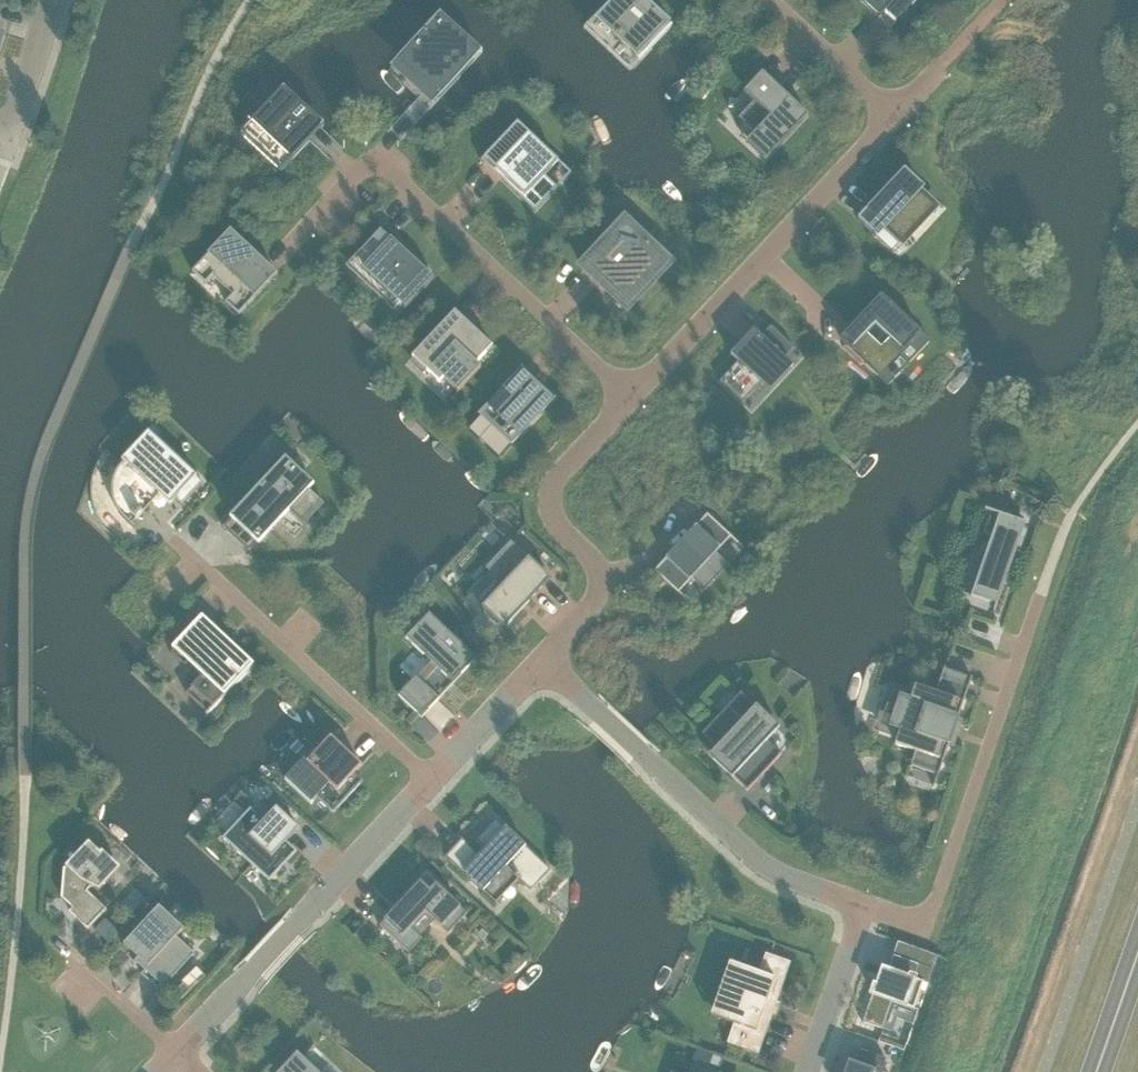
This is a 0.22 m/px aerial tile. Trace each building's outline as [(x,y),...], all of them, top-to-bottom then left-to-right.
[(670,23),(645,0),(610,0),(592,18),(636,59),(670,23)] [(861,2),(879,19),(885,13),(895,23),(912,5),(906,0),(863,0),(861,2)] [(439,98),(482,52),(440,14),(398,60),(439,98)] [(254,117),(293,153),(335,108),(295,72),(293,74),(290,71),(261,102),(265,105),(254,117)] [(764,162),(808,116),(762,73),(743,93),(752,102),(737,118),(753,134),(744,143),(764,162)] [(562,165),(521,126),(501,147),(497,143),(477,165),(503,190),(500,192),(520,210),(562,165)] [(902,247),(939,207),(922,191),(924,188),(904,170),(858,219),(878,238),(885,230),(902,247)] [(610,237),(581,268),(601,286),(607,279),(633,304),(648,287),(642,281),(663,259),(629,227),(615,241),(610,237)] [(238,316),(277,275),(230,231),(192,272),(205,284),(213,275),(234,294),(225,303),(238,316)] [(409,258),(380,231),(346,268),(378,296),(392,310),(398,304),(404,309),(433,279),(425,271),(428,268),(413,253),(409,258)] [(879,378),(921,333),(881,295),(839,340),(879,378)] [(473,342),(462,332),(468,325),(454,312),(412,357),(439,383),(443,378),(458,392),(479,369),(475,364),(491,347),(479,335),(473,342)] [(791,346),(768,325),(758,336),(753,331),(730,355),(735,360),(717,380),(740,401),(758,382),(769,392),(792,367),(781,357),(791,346)] [(511,446),(554,400),(521,370),(479,416),(480,417),(483,413),(502,432),(505,435),(506,434),(513,442),(510,445),(511,446)] [(182,506),(203,483),(151,435),(154,431),(153,430),(120,465),(119,467),(117,469),(115,473),(114,475),(113,479),(112,480),(112,483),(111,487),(111,490),(111,492),(111,495),(112,498),(112,500),(113,503),(114,506),(115,508),(117,512),(120,515),(122,518),(133,528),(135,527),(128,521),(133,517),(136,520),(142,513),(139,510),(161,486),(182,506)] [(280,463),(276,459),(255,481),(261,486),(223,528),(249,552),(287,510),(304,526),(324,504),(309,490),(313,485),(285,458),(280,463)] [(994,613),(1024,525),(984,511),(984,512),(989,514),(982,534),(991,537),(974,588),(975,588),(972,596),(962,593),(961,595),(995,606),(993,612),(994,613)] [(730,537),(706,515),(653,571),(677,594),(730,537)] [(521,610),(518,607),(547,576),(510,542),(485,569),(503,585),(481,609),(504,630),(523,609),(522,608),(521,610)] [(199,623),(203,619),(202,617),(172,649),(173,651),(170,654),(185,667),(188,664),(202,677),(186,694),(207,713),(205,714),(207,716),(227,695),(222,690),(231,680),(236,685),(253,666),(212,627),(211,629),(215,632),(212,635),(199,623)] [(400,696),(422,718),(439,699),(435,695),(449,680),(452,683),(472,662),(457,648),(459,646),(453,640),(454,640),(443,630),(440,632),(432,625),(426,620),(408,640),(416,648),(423,655),(427,650),(436,659),(416,679),(400,696)] [(941,768),(972,678),(944,668),(935,694),(915,687),(911,698),(893,692),(888,706),(887,705),(884,713),(885,714),(880,728),(898,734),(895,745),(915,752),(910,768),(911,768),(914,759),(941,768)] [(756,706),(755,707),(740,693),(702,734),(703,735),(717,747),(708,757),(731,779),(732,778),(747,791),(781,755),(767,741),(779,728),(756,706)] [(361,766),(330,737),(306,763),(304,761),(287,779),(286,778),(284,780),(311,805),(312,803),(312,802),(316,798),(333,813),(362,781),(361,780),(357,785),(350,778),(361,766)] [(299,830),(276,808),(274,811),(264,822),(250,809),(223,838),(269,881),(296,852),(286,842),(296,832),(299,830)] [(550,870),(495,819),(476,840),(488,852),(482,858),(461,839),(445,857),(496,904),(517,881),(518,880),(530,891),(550,870)] [(101,852),(98,854),(87,844),(62,871),(60,899),(72,910),(69,914),(87,931),(107,910),(87,892),(91,889),(100,891),(120,870),(101,852)] [(440,889),(426,877),(414,890),(413,890),(379,926),(408,953),(422,939),(411,928),(426,913),(448,934),(467,914),(440,888),(440,889)] [(195,955),(177,938),(184,931),(158,908),(123,947),(130,953),(131,952),(138,959),(134,963),(137,965),(140,961),(148,968),(141,975),(160,992),(193,956),(194,957),(195,955)] [(758,1055),(791,962),(765,953),(758,973),(729,963),(710,1016),(733,1024),(726,1044),(758,1055)] [(881,967),(862,1022),(883,1030),(892,1002),(913,1009),(923,982),(913,979),(918,965),(893,956),(888,970),(881,967)] [(301,1058),(297,1054),(280,1071),(316,1071),(303,1060),(312,1050),(310,1048),(301,1058)] [(844,1071),(881,1071),(885,1059),(860,1050),(855,1064),(848,1061),(844,1071)]
